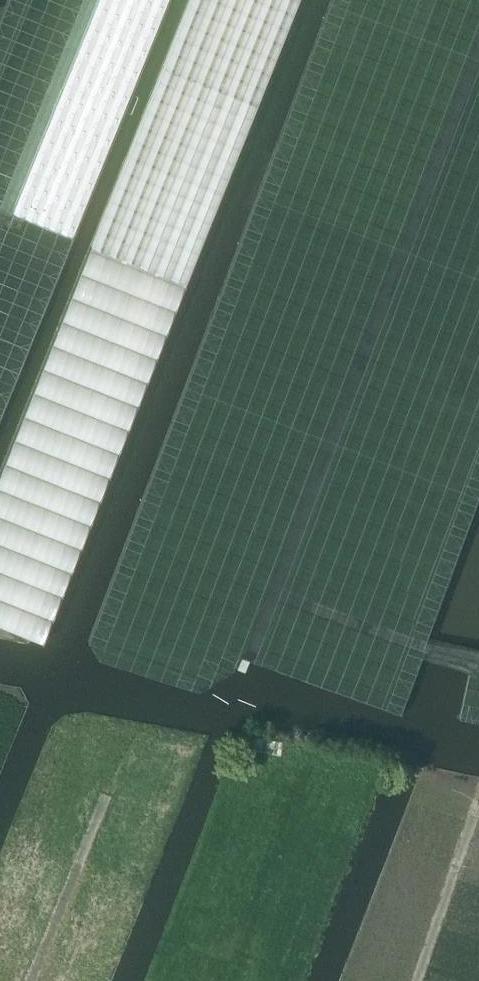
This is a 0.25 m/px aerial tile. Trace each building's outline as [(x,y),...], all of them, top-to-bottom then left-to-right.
[(12,211),(72,235),(167,0),(97,0),(12,211)] [(92,244),(187,282),(298,0),(189,0),(92,244)]
